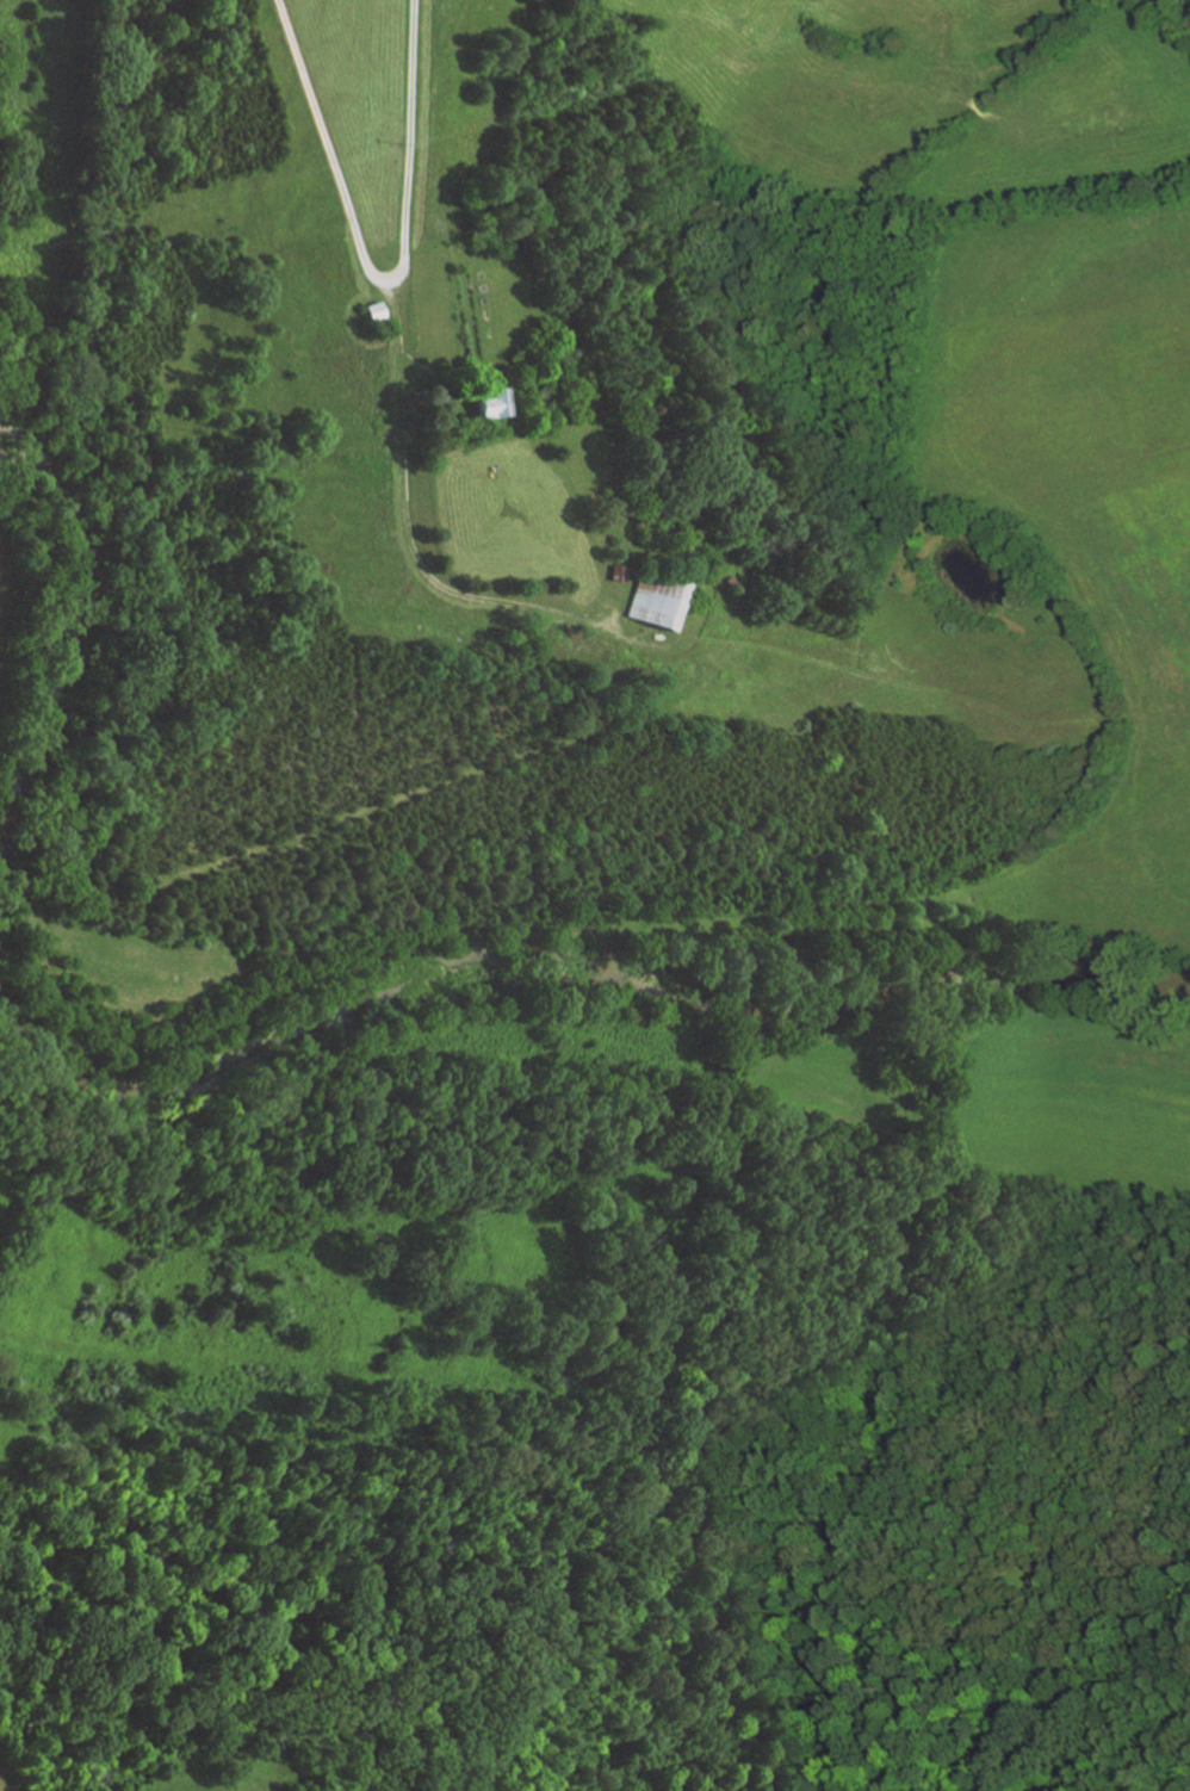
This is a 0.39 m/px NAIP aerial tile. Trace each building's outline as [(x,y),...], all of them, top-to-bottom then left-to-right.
[(383,300),(389,316),(378,321),(374,322),(368,306),(383,300)] [(382,330),(392,327),(389,316),(378,321),(382,330)] [(506,389),(508,417),(481,420),(477,389),(492,388),(492,390),(506,389)] [(470,432),(469,422),(459,423),(460,433),(470,432)] [(628,500),(631,512),(611,516),(607,506),(628,500)] [(622,581),(625,565),(612,563),(609,578),(622,581)] [(674,631),(689,583),(638,566),(622,614),(674,631)] [(732,590),(739,585),(733,574),(725,578),(732,590)]
